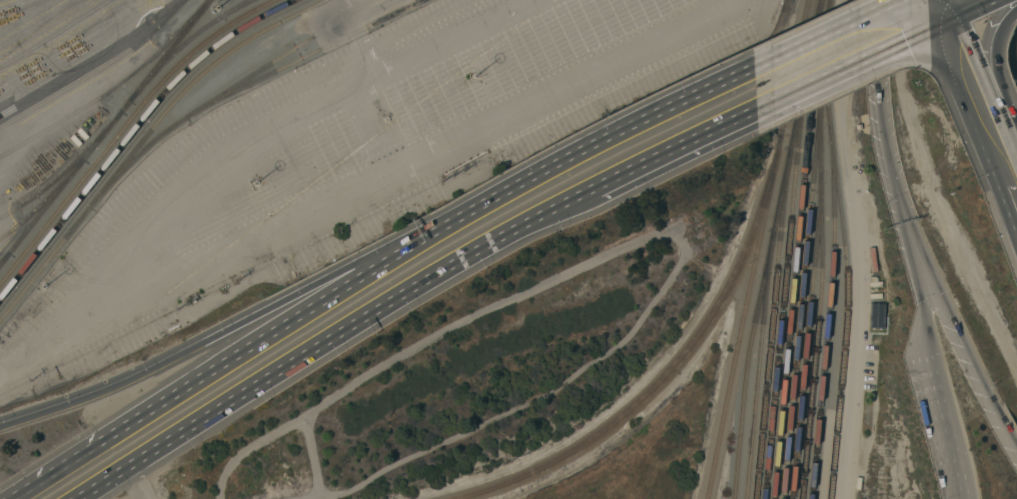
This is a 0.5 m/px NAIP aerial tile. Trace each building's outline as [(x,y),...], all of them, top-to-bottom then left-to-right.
[(871,304),(885,304),(884,329),(870,328),(871,304)]
